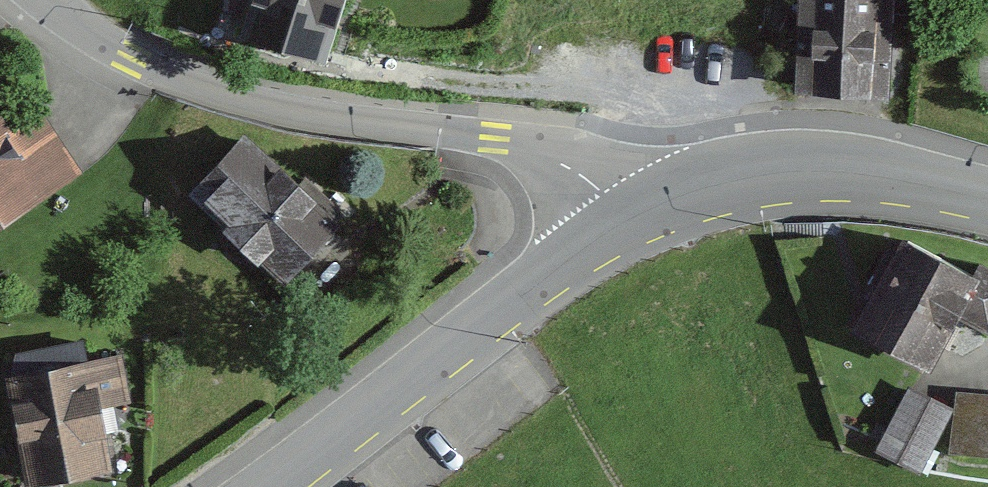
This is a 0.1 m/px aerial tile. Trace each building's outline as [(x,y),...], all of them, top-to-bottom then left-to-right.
[(243,43),(332,69),(352,0),(255,0),(243,43)] [(789,95),(890,100),(896,0),(794,0),(789,95)] [(86,176),(45,121),(18,140),(0,116),(0,239),(86,176)] [(344,228),(246,138),(192,196),(290,287),(344,228)] [(904,240),(860,336),(945,374),(964,332),(987,343),(987,278),(904,240)] [(5,380),(26,486),(74,486),(119,478),(106,411),(136,405),(126,356),(5,380)] [(954,413),(908,392),(882,451),(929,471),(954,413)] [(959,398),(957,460),(987,462),(987,399),(959,398)]
